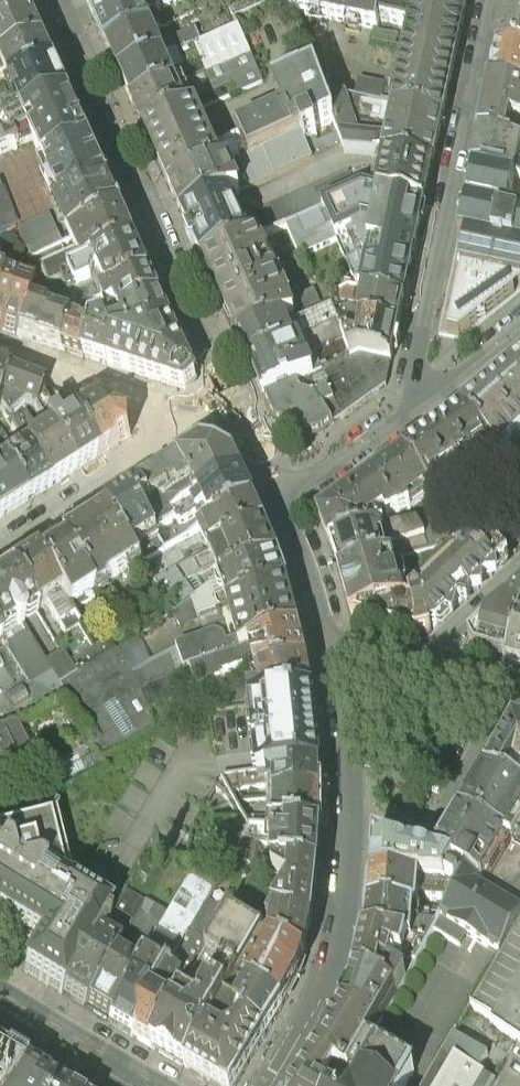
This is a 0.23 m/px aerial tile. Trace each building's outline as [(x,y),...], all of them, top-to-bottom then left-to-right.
[(24,0),(0,0),(0,35),(33,21),(24,0)] [(96,24),(139,4),(137,0),(85,0),(96,24)] [(96,24),(108,52),(150,33),(158,30),(151,14),(182,1),(182,0),(149,0),(139,4),(96,24)] [(233,21),(283,0),(224,0),(233,21)] [(291,13),(378,32),(380,23),(384,0),(286,0),(291,13)] [(380,23),(412,30),(408,50),(457,60),(466,16),(462,14),(394,0),(384,0),(380,23)] [(465,0),(394,0),(462,14),(465,0)] [(511,12),(519,14),(519,0),(513,0),(511,12)] [(511,12),(501,59),(519,63),(519,14),(511,12)] [(33,21),(0,35),(0,65),(45,45),(33,21)] [(375,44),(408,50),(412,30),(380,23),(378,32),(375,44)] [(200,45),(121,80),(134,108),(176,89),(172,79),(203,65),(207,75),(248,56),(236,29),(200,45)] [(150,33),(108,52),(121,80),(200,45),(195,32),(157,49),(150,33)] [(0,65),(0,76),(6,74),(11,88),(55,70),(45,45),(0,65)] [(359,87),(355,103),(443,122),(457,60),(408,50),(398,95),(359,87)] [(176,89),(134,108),(146,135),(196,113),(192,106),(233,88),(236,95),(261,84),(248,56),(207,75),(176,89)] [(501,59),(494,92),(519,97),(519,63),(501,59)] [(11,88),(19,107),(13,110),(7,107),(0,110),(0,130),(69,100),(55,70),(11,88)] [(315,74),(274,92),(285,115),(239,135),(240,137),(212,149),(222,171),(228,168),(235,165),(236,166),(240,165),(302,138),(315,133),(334,124),(322,94),(315,74)] [(494,92),(483,142),(518,152),(519,140),(519,97),(494,92)] [(322,94),(334,124),(339,137),(345,154),(385,158),(434,166),(443,122),(355,103),(322,94)] [(57,208),(108,186),(69,100),(0,130),(0,156),(33,142),(45,166),(39,169),(57,208)] [(222,171),(212,149),(196,113),(146,135),(172,193),(222,171)] [(314,141),(318,139),(315,133),(302,138),(305,145),(314,141)] [(314,141),(305,145),(313,164),(337,153),(345,154),(339,137),(317,146),(314,141)] [(240,165),(251,191),(313,164),(305,145),(302,138),(240,165)] [(483,142),(476,178),(519,187),(519,173),(519,172),(519,153),(518,152),(483,142)] [(385,158),(376,198),(425,207),(434,166),(385,158)] [(172,193),(184,220),(231,200),(241,196),(228,168),(222,171),(172,193)] [(265,213),(275,235),(287,230),(323,214),(360,198),(349,176),(265,213)] [(476,178),(465,229),(456,277),(519,291),(519,187),(476,178)] [(108,186),(57,208),(71,239),(122,216),(108,186)] [(14,227),(0,188),(0,233),(14,227)] [(337,244),(357,288),(345,286),(344,298),(349,296),(361,298),(404,306),(425,207),(376,198),(364,197),(360,198),(323,214),(337,244)] [(251,246),(231,200),(184,220),(205,266),(251,246)] [(323,214),(287,230),(299,256),(301,258),(305,258),(337,244),(323,214)] [(76,250),(38,267),(47,286),(49,285),(55,282),(94,264),(136,247),(122,216),(71,239),(76,250)] [(50,219),(18,233),(29,258),(61,243),(50,219)] [(285,325),(312,313),(322,308),(314,292),(287,304),(259,242),(251,246),(205,266),(240,344),(285,325)] [(136,247),(94,264),(109,297),(150,279),(136,247)] [(94,264),(55,282),(77,312),(96,303),(102,300),(109,297),(94,264)] [(456,277),(441,340),(461,345),(519,298),(519,291),(456,277)] [(150,279),(109,297),(102,300),(108,312),(101,315),(95,318),(93,330),(104,327),(121,321),(161,303),(150,279)] [(15,336),(29,294),(30,290),(0,280),(0,330),(15,336)] [(29,294),(15,336),(63,351),(72,322),(40,312),(49,285),(47,286),(29,294)] [(363,309),(360,325),(398,332),(404,306),(361,298),(349,296),(344,298),(339,300),(342,308),(363,309)] [(95,318),(101,315),(96,303),(77,312),(72,322),(92,329),(93,330),(95,318)] [(126,331),(108,337),(112,346),(133,343),(171,327),(161,303),(121,321),(126,331)] [(312,313),(315,321),(295,330),(291,338),(285,325),(240,344),(251,367),(299,346),(339,329),(330,305),(322,308),(312,313)] [(72,322),(63,351),(82,358),(92,329),(72,322)] [(347,327),(339,329),(352,363),(361,358),(392,365),(398,332),(360,325),(353,326),(347,327)] [(108,366),(112,346),(108,337),(104,327),(93,330),(92,329),(82,358),(108,366)] [(112,346),(108,366),(169,386),(186,391),(191,387),(197,382),(171,327),(133,343),(112,346)] [(339,329),(299,346),(308,367),(317,363),(323,376),(352,363),(339,329)] [(251,367),(267,401),(323,376),(317,363),(308,367),(299,346),(251,367)] [(277,425),(317,438),(386,389),(392,365),(361,358),(352,363),(323,376),(267,401),(277,425)] [(463,419),(495,454),(500,459),(519,441),(519,370),(463,419)] [(0,394),(0,412),(11,429),(23,421),(34,414),(40,399),(43,391),(7,377),(0,394)] [(72,475),(96,460),(72,421),(57,430),(54,426),(56,424),(40,399),(34,414),(48,436),(72,475)] [(132,423),(91,409),(72,421),(96,460),(132,438),(132,426),(132,423)] [(495,454),(463,419),(433,440),(405,459),(431,496),(495,454)] [(23,421),(11,429),(25,452),(49,490),(72,475),(48,436),(37,443),(23,421)] [(49,490),(25,452),(15,458),(1,437),(3,437),(0,433),(0,464),(2,467),(26,504),(49,490)] [(142,513),(157,534),(172,519),(173,518),(202,498),(244,483),(234,461),(218,455),(204,450),(179,467),(141,490),(151,507),(142,513)] [(431,496),(405,459),(392,469),(378,479),(320,520),(333,550),(385,536),(377,524),(385,518),(389,522),(412,513),(411,512),(431,496)] [(2,467),(0,469),(0,520),(26,504),(2,467)] [(496,497),(516,518),(503,530),(519,547),(519,475),(496,497)] [(202,498),(173,518),(179,526),(186,525),(197,518),(198,515),(206,511),(208,514),(201,518),(200,525),(203,531),(213,525),(254,506),(244,483),(202,498)] [(151,507),(141,490),(126,500),(115,506),(110,510),(135,551),(157,537),(158,536),(157,534),(142,513),(151,507)] [(203,531),(201,532),(211,556),(266,531),(254,506),(213,525),(203,531)] [(87,524),(59,542),(92,593),(142,562),(135,551),(110,510),(87,524)] [(417,527),(385,536),(333,550),(342,577),(392,563),(428,553),(423,536),(417,527)] [(279,562),(266,531),(211,556),(195,563),(179,573),(186,584),(217,570),(223,585),(279,562)] [(92,593),(59,542),(54,545),(44,551),(35,557),(60,597),(70,613),(95,598),(92,593)] [(420,593),(447,620),(510,562),(495,547),(491,551),(473,544),(472,543),(420,593)] [(60,597),(35,557),(29,561),(10,573),(35,613),(46,606),(60,597)] [(288,588),(279,562),(223,585),(221,586),(230,610),(288,588)] [(342,577),(353,621),(405,606),(401,592),(408,590),(403,573),(396,574),(392,563),(342,577)] [(3,577),(0,579),(0,642),(1,643),(4,649),(24,681),(29,688),(41,681),(51,676),(49,673),(46,669),(26,635),(22,629),(23,628),(24,627),(24,625),(24,624),(27,624),(31,622),(36,618),(35,613),(10,573),(9,573),(3,577)] [(186,584),(179,573),(157,586),(175,614),(196,600),(186,584)] [(172,616),(180,627),(197,616),(202,632),(205,641),(217,637),(225,641),(227,646),(238,642),(230,610),(221,586),(210,590),(196,600),(175,614),(172,616)] [(292,602),(288,588),(230,610),(238,642),(242,654),(252,651),(300,634),(292,602)] [(447,620),(420,593),(411,602),(413,608),(405,606),(353,621),(354,621),(416,640),(430,637),(447,620)] [(60,597),(46,606),(64,635),(78,626),(70,613),(60,597)] [(470,644),(476,656),(508,666),(519,631),(519,597),(470,644)] [(508,666),(519,669),(519,631),(508,666)] [(257,678),(307,666),(300,634),(252,651),(257,678)] [(242,654),(238,642),(227,646),(225,641),(217,637),(205,641),(177,651),(189,674),(192,672),(242,654)] [(136,640),(113,654),(140,696),(189,674),(177,651),(151,665),(136,640)] [(148,714),(140,696),(113,654),(105,642),(93,650),(69,665),(64,657),(56,662),(46,669),(49,673),(51,676),(52,675),(68,705),(62,708),(63,709),(83,736),(101,765),(158,735),(148,714)] [(0,644),(0,738),(15,730),(63,709),(62,708),(68,705),(52,675),(51,676),(41,681),(29,688),(24,681),(4,649),(1,643),(0,644)] [(242,654),(192,672),(195,685),(220,677),(223,687),(258,678),(257,678),(252,651),(242,654)] [(307,666),(257,678),(258,678),(261,694),(251,696),(252,709),(313,700),(307,666)] [(189,674),(140,696),(148,714),(173,703),(168,692),(195,685),(192,672),(189,674)] [(259,777),(268,776),(320,771),(319,758),(313,700),(252,709),(258,765),(259,777)] [(515,728),(495,762),(486,777),(507,787),(515,774),(519,776),(519,730),(515,728)] [(15,730),(0,738),(0,788),(36,770),(36,769),(31,759),(15,730)] [(43,753),(31,759),(36,769),(51,799),(63,793),(43,753)] [(321,798),(320,771),(268,776),(269,781),(274,786),(276,800),(321,798)] [(270,801),(276,800),(274,786),(269,781),(268,776),(259,777),(222,781),(231,795),(239,794),(241,791),(268,788),(270,801)] [(519,834),(519,793),(507,787),(486,777),(474,798),(461,818),(513,847),(519,834)] [(321,798),(276,800),(276,820),(276,831),(321,833),(321,798)] [(513,847),(461,818),(437,859),(454,870),(467,877),(479,884),(479,883),(481,884),(484,879),(519,901),(519,851),(513,847)] [(41,945),(24,972),(53,989),(62,995),(96,937),(104,924),(105,924),(109,917),(101,912),(71,894),(70,893),(69,895),(68,894),(70,889),(71,889),(55,821),(52,819),(0,832),(0,920),(41,945)] [(276,820),(245,820),(251,830),(276,831),(276,820)] [(236,855),(254,866),(256,862),(258,845),(275,847),(276,831),(251,830),(245,840),(236,855)] [(321,833),(276,831),(275,847),(274,868),(292,869),(318,870),(321,833)] [(425,857),(375,842),(372,878),(445,886),(454,870),(437,859),(436,860),(425,857)] [(274,877),(291,887),(292,869),(274,868),(274,877)] [(312,926),(318,870),(292,869),(291,887),(275,915),(312,926)] [(170,917),(147,956),(169,969),(170,968),(209,902),(219,886),(202,875),(197,872),(170,917)] [(458,948),(465,936),(501,957),(519,924),(519,916),(476,890),(479,884),(467,877),(457,894),(451,904),(436,930),(435,934),(458,948)] [(445,886),(372,878),(370,909),(414,913),(414,914),(417,914),(419,895),(424,895),(423,899),(424,899),(427,902),(427,903),(451,904),(457,894),(445,886)] [(104,924),(96,937),(119,951),(146,906),(123,892),(109,917),(105,924),(104,924)] [(169,969),(154,995),(163,1000),(176,1008),(182,999),(207,955),(230,916),(209,902),(170,968),(169,969)] [(119,951),(112,963),(134,977),(147,956),(170,917),(147,904),(146,906),(119,951)] [(414,913),(370,909),(366,940),(428,945),(435,934),(436,930),(413,928),(414,914),(414,913)] [(273,943),(305,959),(312,926),(275,915),(269,924),(275,927),(270,941),(273,943)] [(264,934),(230,916),(207,955),(220,962),(222,966),(207,992),(208,993),(225,1002),(236,982),(262,937),(264,934)] [(501,957),(471,1008),(492,1022),(491,1024),(519,1045),(519,924),(501,957)] [(119,951),(96,937),(62,995),(85,1008),(112,963),(119,951)] [(236,982),(247,988),(273,943),(270,941),(262,937),(236,982)] [(428,945),(366,940),(358,972),(397,997),(407,981),(390,972),(393,964),(396,965),(397,961),(416,966),(428,945)] [(247,988),(248,989),(282,1008),(298,979),(305,959),(273,943),(247,988)] [(220,962),(207,955),(182,999),(201,1010),(201,1005),(208,993),(207,992),(222,966),(220,962)] [(147,956),(134,977),(108,1022),(130,1035),(154,995),(169,969),(147,956)] [(85,1008),(108,1022),(134,977),(112,963),(85,1008)] [(345,1085),(368,1047),(397,997),(358,972),(357,974),(358,975),(355,980),(357,981),(353,988),(358,991),(344,1012),(336,1026),(331,1027),(332,1032),(329,1037),(328,1036),(323,1046),(324,1046),(315,1061),(310,1062),(311,1068),(305,1077),(300,1079),(301,1084),(300,1085),(347,1085),(345,1085)] [(236,1009),(248,989),(247,988),(236,982),(225,1002),(236,1009)] [(266,1037),(282,1008),(248,989),(236,1009),(239,1010),(250,1017),(246,1024),(266,1037)] [(182,999),(176,1008),(153,1048),(186,1068),(209,1029),(225,1002),(208,993),(201,1005),(201,1010),(182,999)] [(153,1048),(176,1008),(163,1000),(154,995),(130,1035),(153,1048)] [(236,1009),(225,1002),(209,1029),(223,1038),(239,1010),(236,1009)] [(186,1068),(217,1085),(236,1085),(266,1037),(246,1024),(239,1036),(225,1040),(223,1038),(209,1029),(186,1068)] [(496,1082),(479,1072),(488,1056),(455,1035),(425,1085),(493,1085),(496,1082)] [(368,1047),(345,1085),(347,1085),(407,1085),(415,1074),(378,1052),(368,1047)] [(23,1073),(0,1059),(0,1085),(15,1085),(23,1073)] [(23,1073),(15,1085),(45,1085),(23,1073)]
